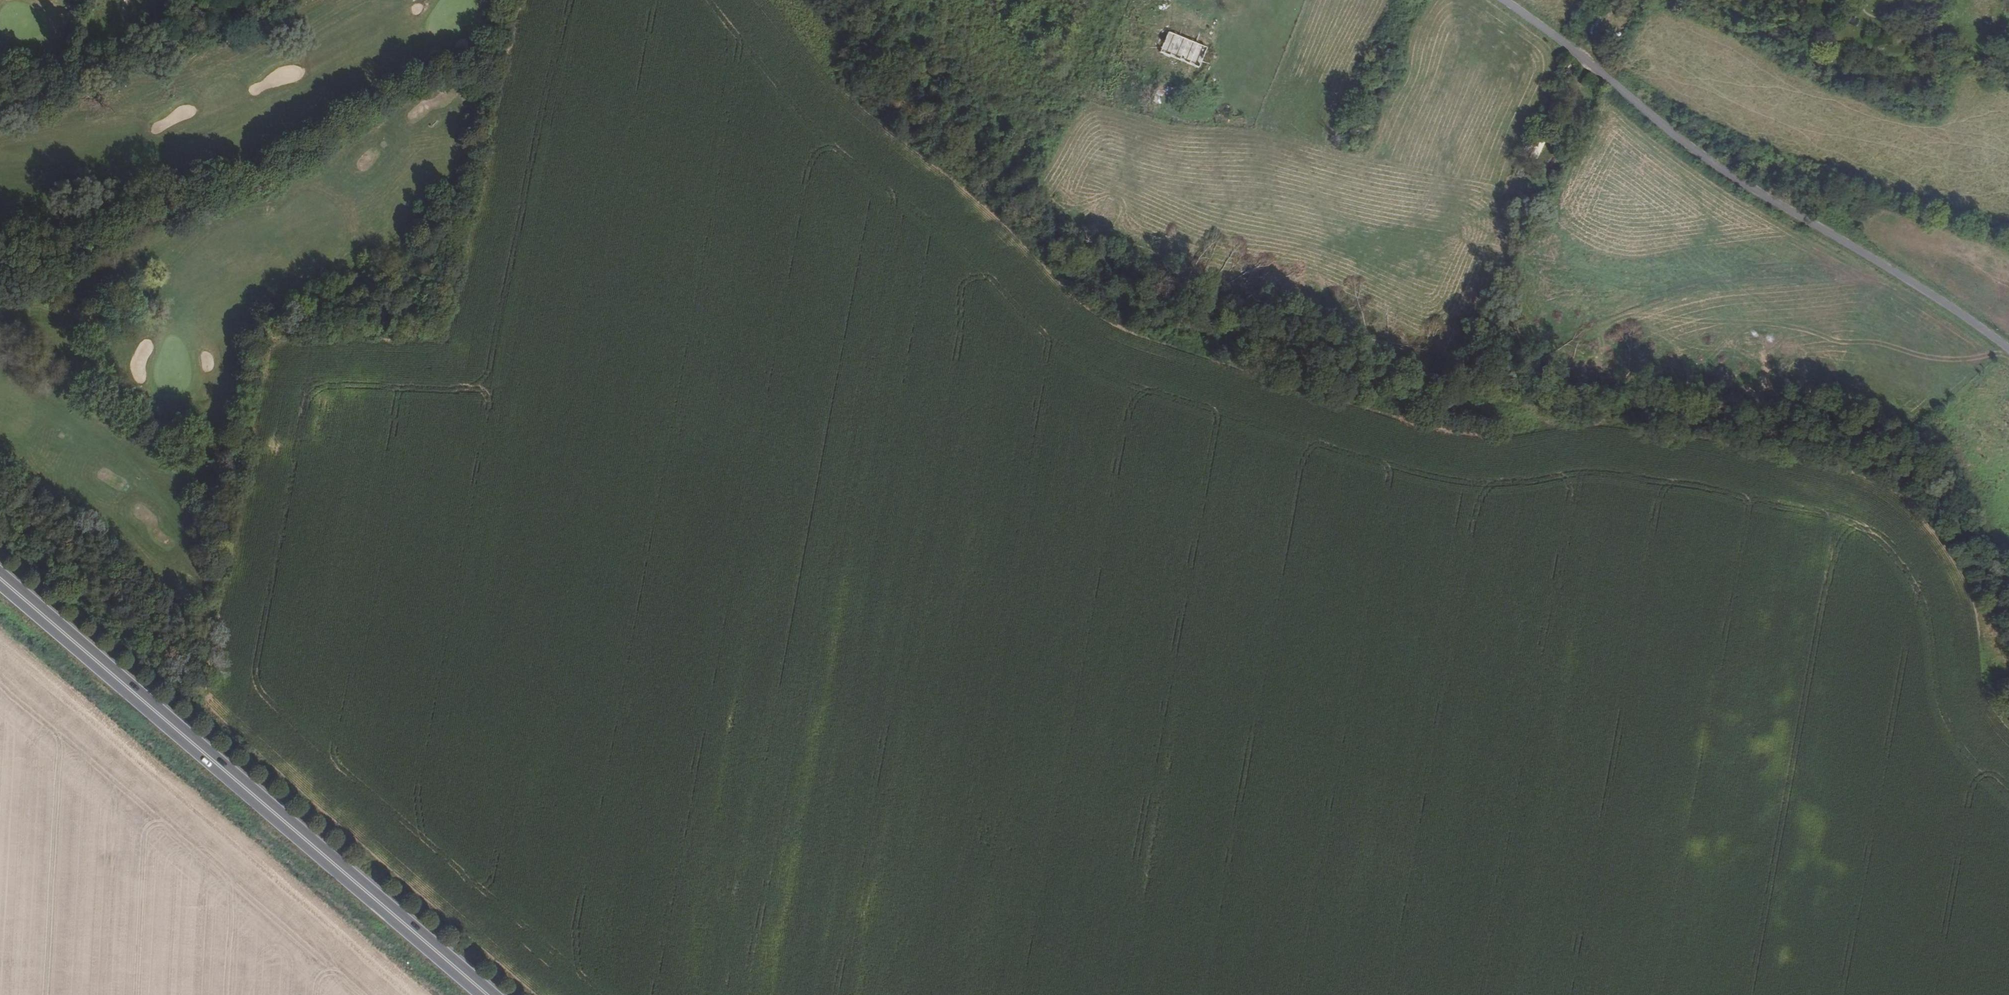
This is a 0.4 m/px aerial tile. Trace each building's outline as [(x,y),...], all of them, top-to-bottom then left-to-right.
[(1160,52),(1199,67),(1207,47),(1168,31),(1160,52)] [(1367,81),(1372,70),(1365,66),(1359,77),(1367,81)] [(1155,105),(1164,79),(1159,77),(1150,104),(1155,105)] [(1536,149),(1533,153),(1544,160),(1547,155),(1536,149)]
